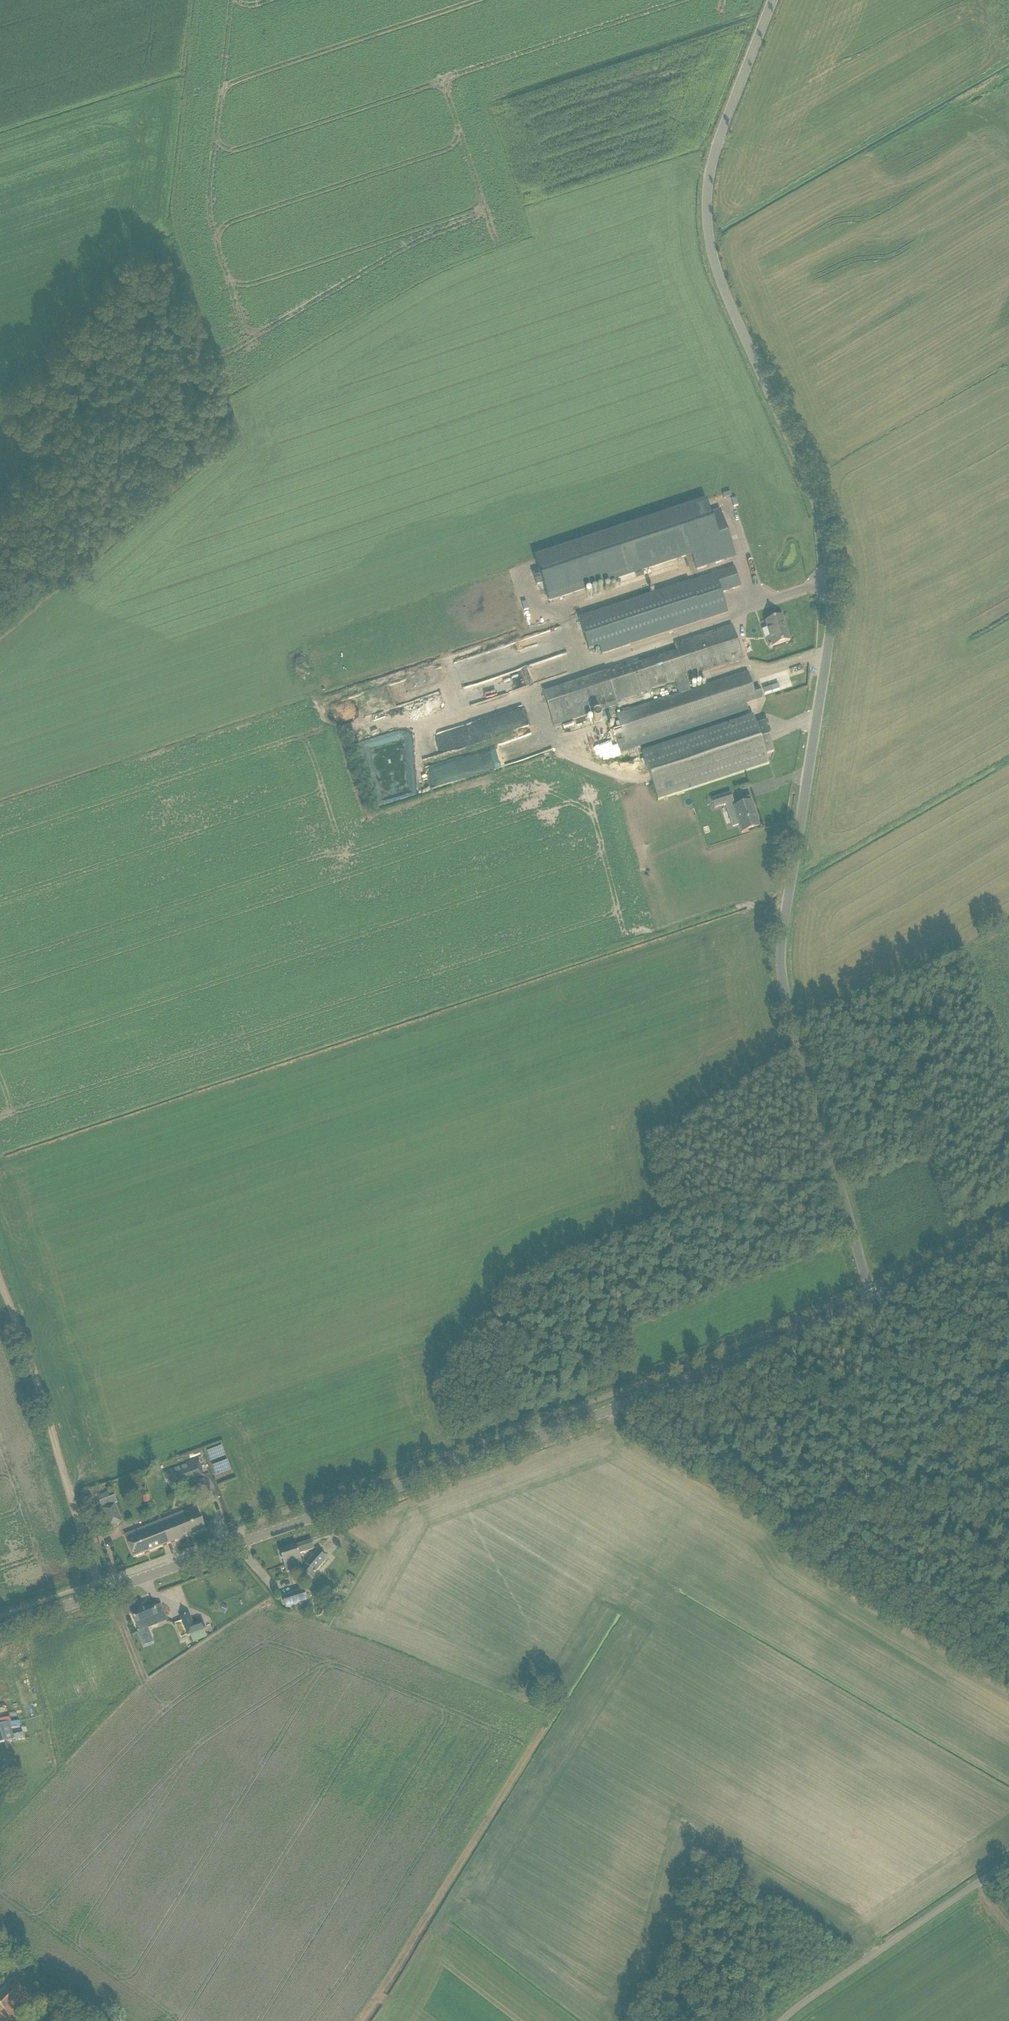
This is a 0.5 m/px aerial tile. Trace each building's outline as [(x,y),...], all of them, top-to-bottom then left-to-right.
[(729,540),(728,538),(720,511),(710,514),(707,504),(535,561),(548,601),(691,554),(696,570),(716,564),(719,563),(720,561),(722,560),(724,558),(726,556),(727,554),(728,551),(729,549),(729,547),(729,544),(729,542),(729,540)] [(728,613),(721,593),(741,587),(734,567),(578,619),(589,650),(599,647),(602,655),(728,613)] [(765,623),(771,639),(766,640),(769,648),(790,641),(782,617),(765,623)] [(675,685),(687,681),(686,678),(743,659),(732,626),(605,668),(607,673),(544,694),(554,726),(617,705),(617,704),(675,685)] [(679,695),(617,716),(619,721),(620,727),(625,740),(614,744),(617,754),(628,751),(627,748),(733,714),(731,709),(762,699),(759,687),(753,689),(747,673),(690,691),(687,681),(675,685),(679,695)] [(400,706),(424,697),(417,675),(392,684),(400,706)] [(767,692),(791,687),(790,682),(765,687),(767,692)] [(479,720),(484,739),(529,726),(523,707),(479,720)] [(753,716),(642,753),(658,801),(769,764),(765,755),(773,752),(764,723),(756,726),(753,716)] [(628,752),(635,772),(647,768),(640,748),(628,752)] [(711,800),(714,809),(725,805),(732,803),(733,802),(730,794),(711,800)] [(738,825),(741,834),(759,828),(751,802),(733,807),(732,803),(725,805),(733,827),(738,825)] [(163,1471),(166,1481),(175,1478),(178,1485),(203,1475),(197,1460),(163,1471)] [(120,1524),(112,1506),(117,1504),(114,1496),(99,1502),(102,1510),(101,1510),(109,1529),(120,1524)] [(205,1530),(201,1521),(199,1514),(186,1519),(183,1513),(160,1522),(169,1544),(205,1530)] [(169,1544),(160,1522),(124,1536),(133,1559),(169,1544)] [(284,1565),(286,1573),(302,1568),(298,1555),(314,1550),(311,1541),(279,1551),(284,1566),(284,1565)] [(311,1578),(326,1561),(317,1552),(302,1569),(311,1578)] [(299,1604),(301,1611),(308,1609),(303,1591),(282,1597),(285,1609),(299,1604)] [(154,1606),(132,1615),(135,1624),(138,1632),(139,1633),(158,1625),(155,1618),(164,1614),(160,1605),(154,1608),(154,1606)] [(180,1619),(187,1636),(204,1630),(201,1622),(193,1625),(189,1615),(180,1619)] [(0,1994),(0,2006),(11,2016),(30,1997),(13,1981),(0,1994)] [(0,2006),(0,2020),(14,2020),(10,2017),(11,2016),(0,2006)]
